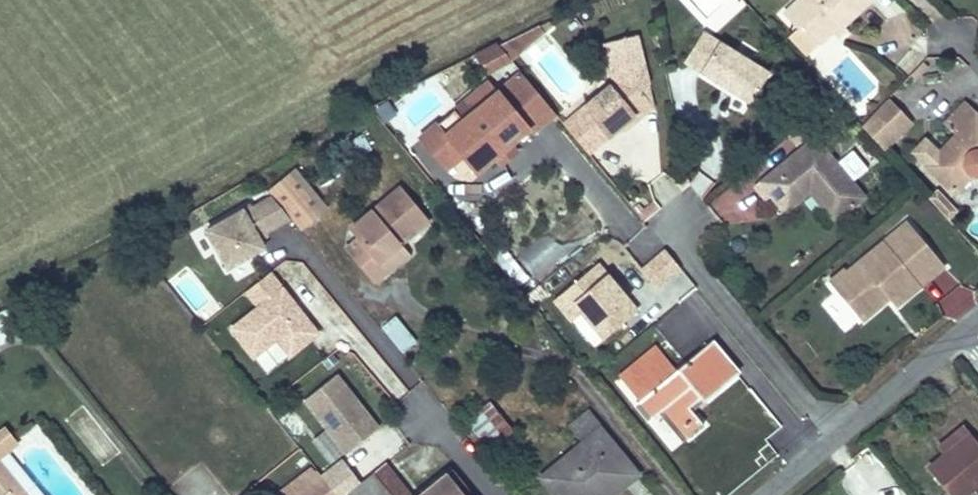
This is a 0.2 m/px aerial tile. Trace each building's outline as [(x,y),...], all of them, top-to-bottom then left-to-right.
[(806,6),(800,1),(786,14),(799,29),(804,25),(822,44),(834,32),(843,24),(845,26),(872,0),(812,0),(806,6)] [(843,24),(834,32),(839,37),(847,29),(845,26),(843,24)] [(499,45),(511,60),(512,61),(545,33),(540,27),(499,45)] [(683,62),(749,103),(768,72),(702,31),(683,62)] [(603,140),(620,126),(636,112),(640,115),(653,104),(640,89),(648,83),(636,34),(604,41),(609,63),(616,61),(625,71),(613,81),(578,110),(603,140)] [(499,45),(496,42),(475,53),(489,70),(511,60),(499,45)] [(625,71),(616,61),(609,63),(613,81),(625,71)] [(544,101),(521,73),(498,92),(463,120),(454,109),(421,137),(446,167),(462,154),(475,171),(527,129),(520,121),(544,101)] [(463,120),(498,92),(489,81),(454,109),(463,120)] [(554,113),(544,101),(520,121),(527,129),(530,133),(554,113)] [(887,101),(863,126),(886,150),(911,125),(887,101)] [(926,164),(954,191),(971,173),(976,175),(977,175),(977,114),(964,101),(944,122),(955,133),(926,164)] [(603,140),(578,110),(566,120),(591,150),(603,140)] [(640,115),(636,112),(620,126),(623,129),(640,115)] [(799,144),(824,124),(815,112),(789,133),(799,144)] [(864,198),(815,138),(754,187),(765,200),(770,196),(780,209),(805,189),(809,193),(824,212),(831,205),(841,217),(864,198)] [(285,169),(263,187),(269,194),(288,218),(294,225),(317,207),(285,169)] [(377,266),(370,258),(393,239),(422,215),(395,183),(344,224),(352,235),(340,245),(366,276),(377,266)] [(949,197),(938,186),(928,195),(939,207),(949,197)] [(805,189),(780,209),(784,214),(809,193),(805,189)] [(256,233),(264,228),(266,231),(288,218),(269,194),(206,230),(227,267),(263,246),(260,239),(256,233)] [(959,208),(949,197),(939,207),(949,218),(959,208)] [(233,200),(221,207),(226,215),(238,209),(233,200)] [(831,205),(824,212),(833,223),(841,217),(831,205)] [(529,275),(594,239),(578,211),(513,247),(529,275)] [(908,221),(884,241),(896,255),(920,236),(908,221)] [(268,234),(266,231),(264,228),(256,233),(260,239),(268,234)] [(945,266),(920,236),(896,255),(884,241),(847,272),(853,279),(838,292),(862,321),(883,304),(877,297),(883,292),(889,299),(896,307),(945,266)] [(393,239),(370,258),(377,266),(401,247),(393,239)] [(623,249),(605,263),(605,264),(614,275),(631,261),(623,249)] [(637,313),(597,264),(554,299),(594,348),(637,313)] [(853,279),(847,272),(843,267),(828,280),(838,292),(853,279)] [(317,333),(299,309),(294,313),(288,306),(293,302),(270,272),(246,291),(258,306),(231,328),(253,357),(276,338),(289,355),(317,333)] [(877,297),(883,304),(889,299),(883,292),(877,297)] [(20,331),(9,308),(0,312),(0,341),(20,331)] [(392,315),(383,322),(407,351),(416,344),(392,315)] [(675,369),(649,392),(637,401),(651,418),(661,409),(685,438),(702,425),(688,407),(700,398),(702,401),(736,373),(709,341),(675,369)] [(629,368),(649,392),(675,369),(656,346),(629,368)] [(397,399),(408,390),(374,349),(363,358),(397,399)] [(378,428),(339,378),(335,374),(304,399),(346,453),(378,428)] [(488,403),(466,421),(489,448),(511,430),(488,403)] [(551,469),(563,484),(552,492),(555,494),(600,494),(609,487),(613,492),(636,473),(586,413),(570,426),(583,442),(551,469)] [(945,455),(969,435),(962,427),(938,447),(945,455)] [(9,433),(0,439),(0,461),(19,446),(9,433)] [(929,467),(952,494),(964,494),(973,488),(977,484),(977,440),(975,442),(969,435),(945,455),(929,467)] [(331,439),(318,447),(325,457),(337,450),(331,439)] [(3,494),(9,494),(19,487),(0,462),(0,491),(3,494)] [(349,491),(352,494),(408,494),(383,464),(349,491)] [(315,471),(311,467),(280,492),(283,494),(334,494),(315,471)] [(551,469),(540,478),(552,492),(563,484),(551,469)] [(422,494),(461,494),(446,476),(422,494)] [(19,487),(9,494),(25,494),(19,487)]
